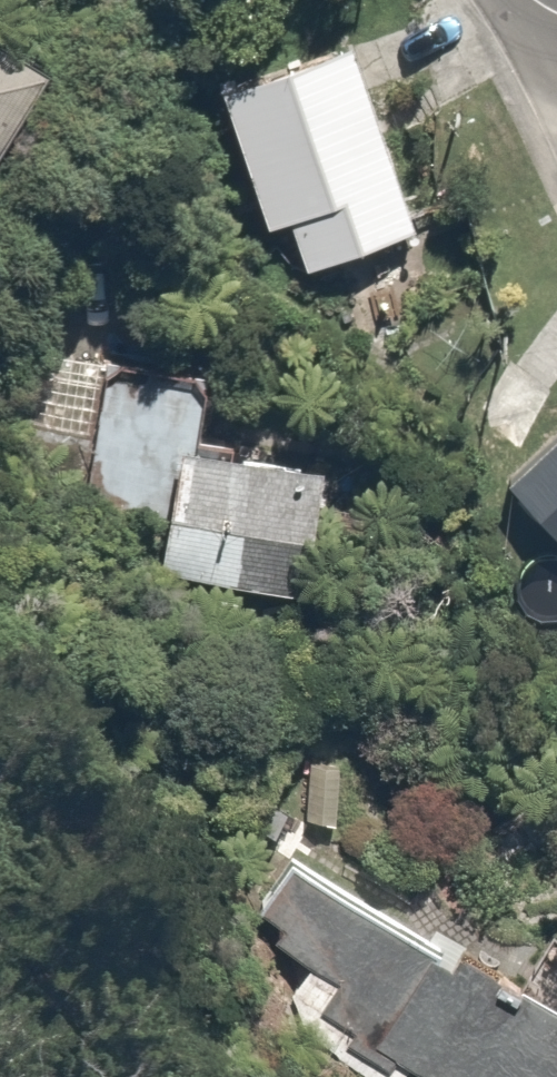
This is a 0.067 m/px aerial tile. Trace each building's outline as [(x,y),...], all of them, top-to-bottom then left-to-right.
[(276,210),(295,266),(409,226),(343,34),(207,81),(255,218),(276,210)] [(45,63),(0,36),(0,137),(45,63)] [(176,445),(182,371),(91,364),(77,531),(168,538),(176,445)] [(497,471),(556,416),(522,378),(462,434),(497,471)] [(497,471),(556,536),(556,415),(556,416),(497,471)] [(331,458),(176,445),(168,538),(165,575),(321,588),(331,458)] [(300,981),(382,1030),(440,934),(293,845),(253,913),(318,952),(300,981)] [(556,1065),(556,990),(446,923),(440,934),(382,1030),(373,1045),(426,1076),(550,1076),(556,1065)]
